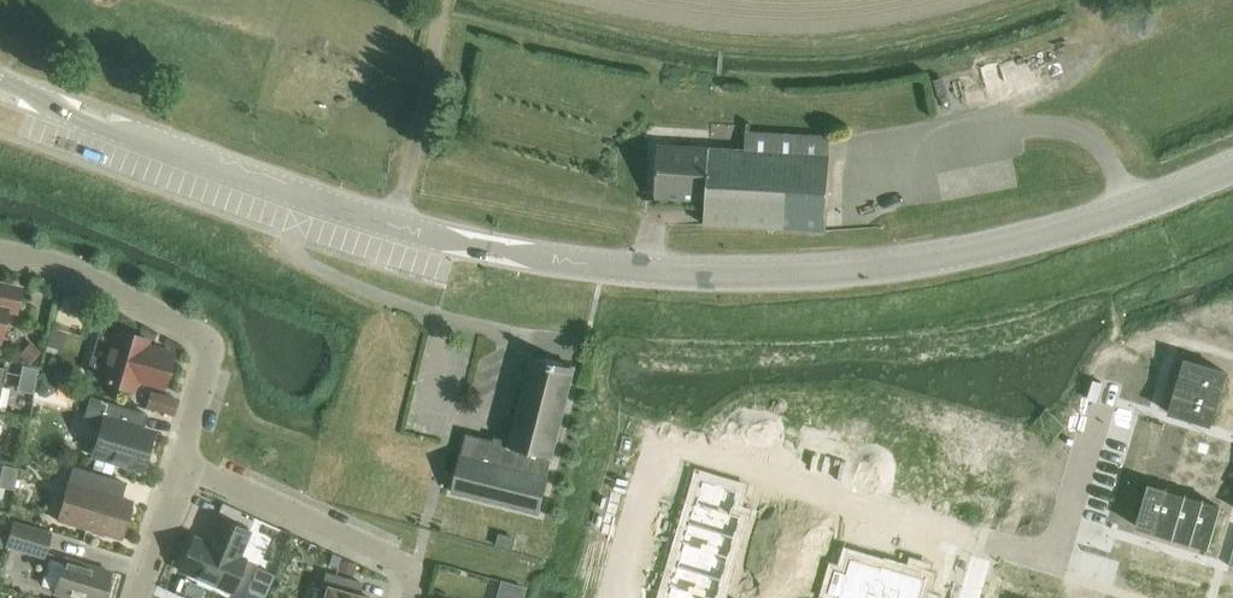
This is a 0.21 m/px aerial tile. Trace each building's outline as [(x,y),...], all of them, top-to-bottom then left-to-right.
[(659,145),(656,199),(706,202),(705,225),(826,232),(832,136),(747,131),(745,150),(659,145)] [(7,309),(16,311),(21,288),(0,284),(0,341),(7,309)] [(100,380),(134,391),(137,380),(163,388),(174,353),(148,346),(149,340),(115,330),(100,380)] [(30,343),(19,356),(29,365),(40,352),(30,343)] [(549,477),(548,477),(553,458),(554,459),(577,368),(532,357),(510,445),(469,435),(454,494),(539,516),(549,477)] [(1185,360),(1168,413),(1210,426),(1226,373),(1185,360)] [(54,385),(52,396),(70,399),(72,388),(54,385)] [(150,392),(145,408),(164,414),(169,397),(150,392)] [(757,393),(746,430),(801,446),(812,409),(757,393)] [(91,398),(86,416),(91,425),(101,429),(93,454),(142,468),(153,434),(143,431),(148,414),(91,398)] [(859,404),(843,458),(879,469),(896,414),(859,404)] [(937,415),(928,445),(943,450),(933,485),(966,495),(983,440),(952,431),(955,420),(937,415)] [(3,466),(0,476),(15,479),(17,469),(3,466)] [(74,468),(58,519),(121,538),(126,521),(131,519),(133,509),(131,505),(132,502),(121,498),(125,483),(74,468)] [(695,503),(688,524),(735,538),(736,538),(742,517),(732,514),(739,491),(703,480),(696,503),(695,503)] [(1149,486),(1137,527),(1207,548),(1220,506),(1149,486)] [(194,537),(180,571),(232,592),(246,559),(240,556),(251,532),(217,517),(206,542),(194,537)] [(52,533),(12,522),(4,548),(44,560),(52,533)] [(676,565),(676,566),(723,580),(723,579),(714,577),(719,556),(729,559),(735,538),(688,524),(682,545),(683,546),(677,566),(676,565)] [(499,533),(496,546),(513,550),(516,537),(499,533)] [(111,572),(65,558),(55,593),(71,597),(103,597),(111,572)] [(838,597),(922,597),(927,580),(882,566),(882,567),(850,558),(838,597)] [(339,569),(338,572),(352,576),(356,564),(342,560),(339,569)] [(668,597),(717,597),(723,580),(676,566),(669,588),(671,588),(668,597)] [(325,597),(365,597),(356,596),(360,582),(326,572),(322,587),(328,589),(325,597)]
